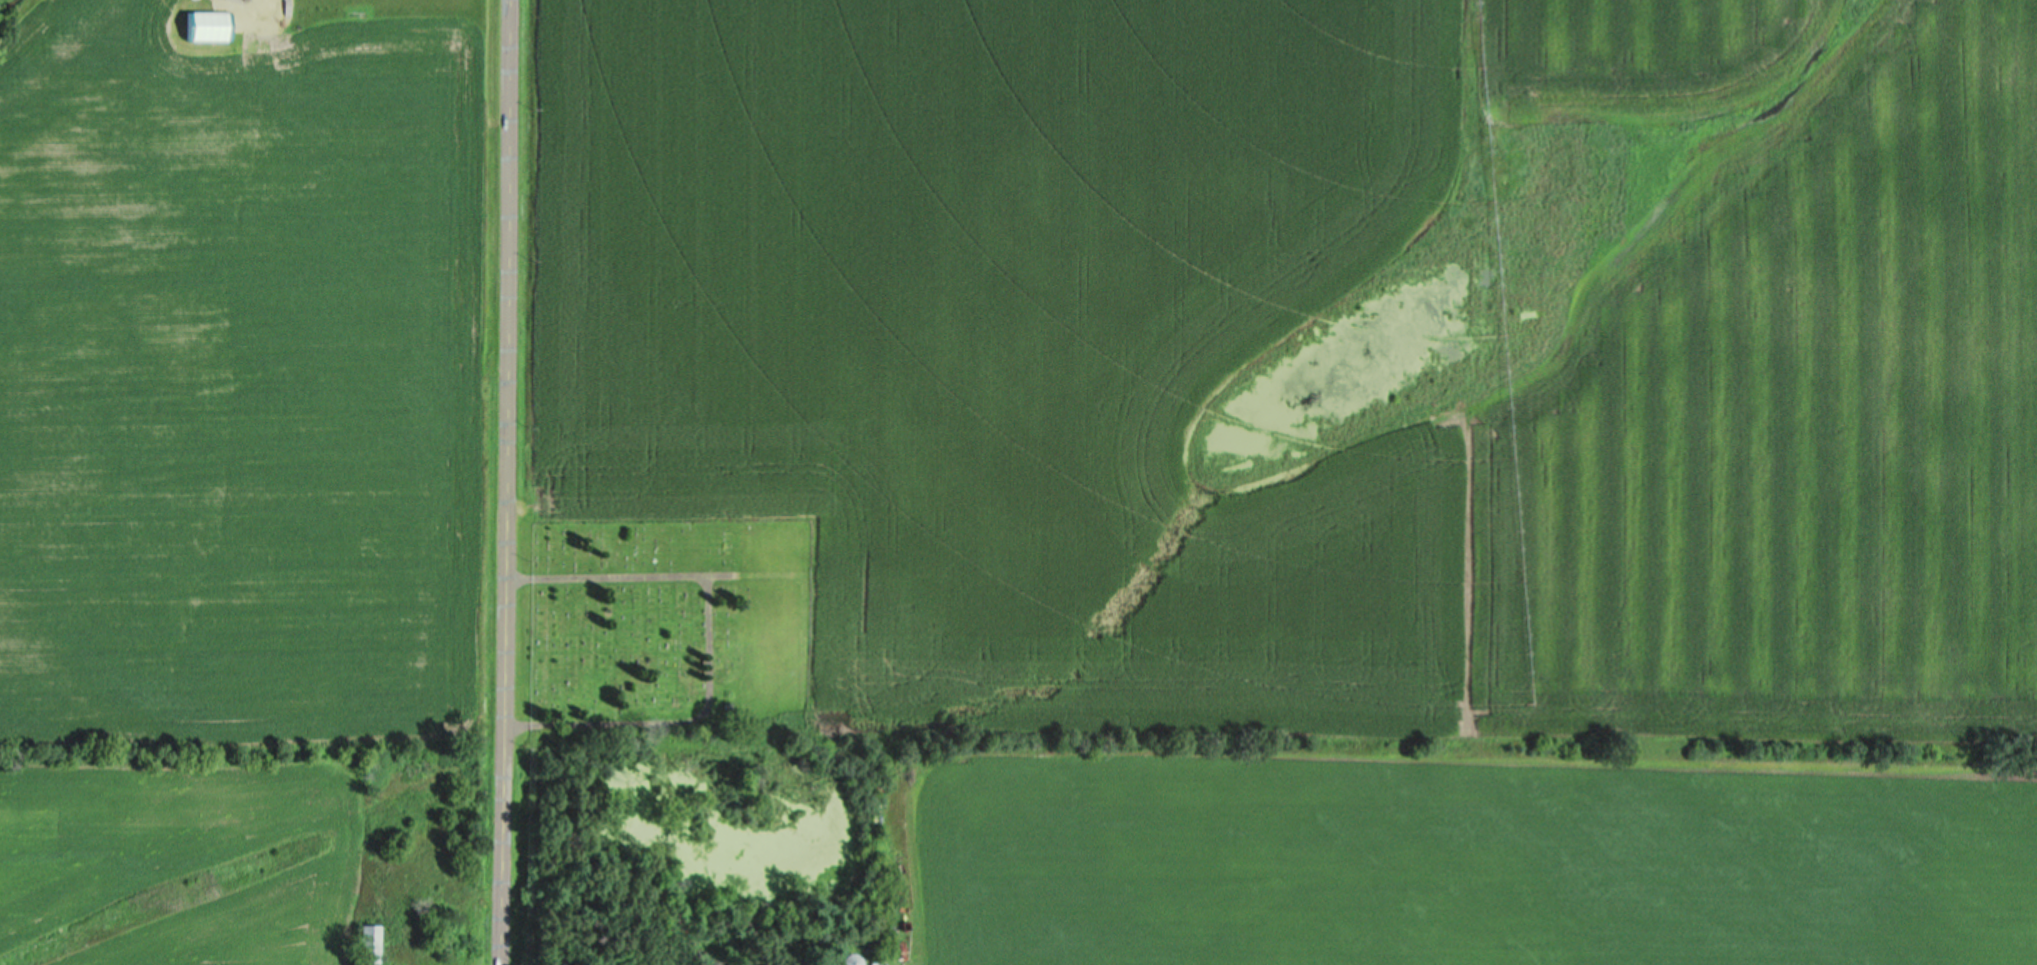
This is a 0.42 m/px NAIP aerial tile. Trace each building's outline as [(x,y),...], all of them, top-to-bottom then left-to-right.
[(381,964),(381,925),(360,925),(360,964),(381,964)] [(853,957),(843,958),(844,964),(853,964),(853,957)]
